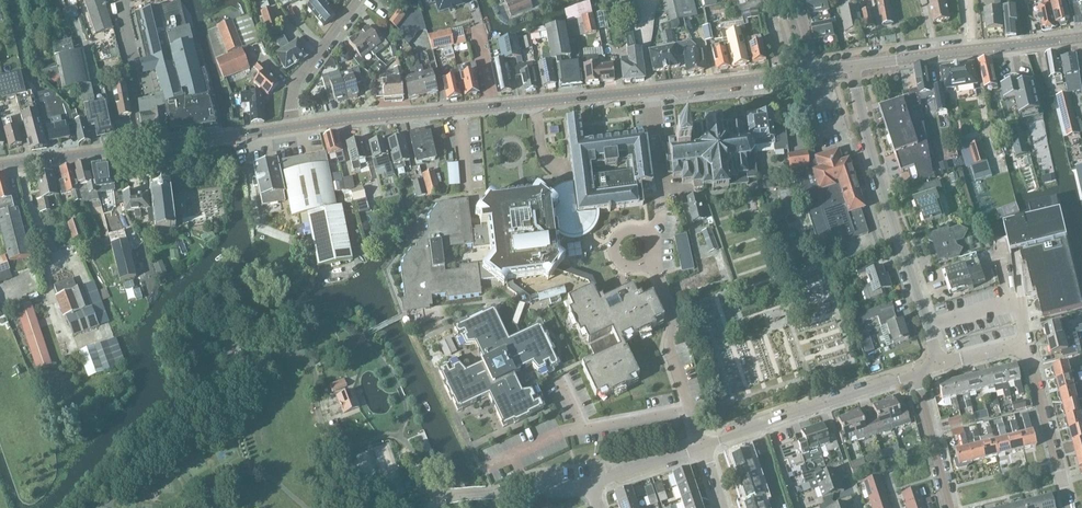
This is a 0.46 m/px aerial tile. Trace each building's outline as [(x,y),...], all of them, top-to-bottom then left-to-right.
[(95,34),(113,28),(106,7),(106,5),(107,5),(105,0),(84,0),(95,34)] [(323,26),(336,15),(323,0),(315,0),(307,7),(323,26)] [(463,4),(462,0),(435,0),(439,12),(449,9),(450,12),(451,12),(450,8),(454,7),(455,10),(454,7),(463,4)] [(501,4),(504,2),(510,17),(532,9),(529,0),(499,0),(501,4)] [(633,0),(622,0),(628,25),(639,22),(633,0)] [(665,12),(668,11),(670,22),(684,19),(681,7),(690,5),(689,2),(688,0),(662,0),(665,12)] [(829,10),(827,0),(807,0),(810,14),(829,10)] [(883,25),(884,25),(885,27),(892,25),(892,23),(893,23),(889,0),(878,0),(883,25)] [(901,22),(917,18),(913,0),(896,0),(901,22)] [(935,25),(950,22),(946,3),(954,1),(954,0),(930,0),(935,25)] [(1039,8),(1041,16),(1040,17),(1038,19),(1039,21),(1041,23),(1042,22),(1044,29),(1047,28),(1047,30),(1056,28),(1051,5),(1049,5),(1048,0),(1044,0),(1046,7),(1039,8)] [(1052,2),(1057,23),(1060,23),(1060,25),(1062,26),(1067,25),(1068,23),(1067,21),(1070,21),(1065,0),(1052,0),(1052,2)] [(1069,2),(1075,25),(1081,24),(1081,0),(1076,0),(1069,2)] [(259,3),(261,10),(270,7),(268,1),(259,3)] [(841,11),(846,33),(848,32),(849,34),(852,36),(859,35),(861,31),(861,29),(863,29),(858,7),(841,11)] [(869,8),(870,10),(862,12),(865,29),(876,26),(872,7),(869,8)] [(1016,22),(1018,22),(1016,7),(1004,8),(1007,37),(1017,36),(1016,22)] [(757,8),(742,11),(743,18),(758,15),(757,8)] [(261,12),(268,35),(279,31),(271,9),(261,12)] [(985,12),(987,30),(1004,29),(1002,10),(985,12)] [(182,12),(137,23),(146,59),(146,61),(144,61),(146,71),(156,69),(156,70),(162,95),(165,104),(167,114),(166,114),(168,129),(169,135),(169,136),(219,129),(219,128),(217,117),(213,100),(211,95),(208,83),(209,83),(205,67),(200,68),(189,28),(186,29),(182,12)] [(390,22),(396,28),(404,17),(398,12),(390,22)] [(421,13),(411,16),(418,32),(426,30),(421,13)] [(261,42),(250,15),(208,32),(216,59),(223,79),(250,68),(241,49),(261,42)] [(582,18),(586,35),(596,32),(593,15),(582,18)] [(405,24),(413,38),(418,32),(411,16),(405,24)] [(815,40),(834,36),(830,16),(823,17),(824,23),(812,25),(815,40)] [(379,31),(387,29),(385,22),(377,24),(379,31)] [(413,38),(405,24),(398,32),(408,45),(413,38)] [(709,25),(702,27),(705,41),(713,40),(709,25)] [(546,29),(547,38),(551,61),(556,60),(557,66),(559,87),(583,85),(580,63),(571,64),(564,26),(546,29)] [(366,28),(358,34),(371,52),(375,56),(383,49),(389,45),(380,34),(376,37),(369,28),(367,29),(366,28)] [(722,33),(724,44),(724,45),(729,44),(733,66),(748,63),(743,42),(747,41),(745,29),(722,33)] [(431,51),(451,47),(452,47),(449,32),(428,36),(431,51)] [(351,42),(349,43),(356,52),(351,56),(360,67),(365,62),(362,58),(371,52),(358,34),(349,40),(351,42)] [(627,45),(635,43),(633,34),(625,35),(627,45)] [(760,36),(756,37),(749,39),(750,44),(747,44),(749,53),(751,53),(753,62),(766,59),(760,36)] [(491,62),(498,93),(512,90),(505,60),(521,57),(517,37),(488,44),(492,63),(491,62)] [(523,38),(526,49),(532,47),(530,37),(523,38)] [(276,54),(286,71),(307,57),(297,41),(288,46),(283,38),(276,42),(281,50),(276,54)] [(684,56),(687,73),(704,71),(701,52),(696,53),(695,47),(691,43),(677,44),(679,57),(684,56)] [(719,45),(712,46),(717,70),(730,67),(726,49),(725,49),(724,45),(724,44),(720,45),(719,45)] [(654,71),(654,72),(679,67),(679,66),(675,45),(649,50),(654,71)] [(452,47),(451,47),(443,49),(446,60),(455,58),(452,47)] [(641,50),(627,52),(628,59),(621,60),(622,65),(621,65),(623,82),(644,79),(641,50)] [(75,53),(55,57),(56,60),(57,64),(61,81),(63,91),(77,87),(80,101),(83,100),(89,126),(95,124),(97,137),(102,136),(115,133),(108,100),(105,101),(106,102),(95,104),(95,103),(91,85),(83,51),(75,53)] [(1056,78),(1057,85),(1064,84),(1058,53),(1046,55),(1050,79),(1056,78)] [(544,64),(538,65),(543,87),(556,85),(551,62),(550,55),(542,57),(544,64)] [(601,82),(615,81),(613,65),(599,66),(599,64),(598,64),(597,56),(584,57),(585,65),(584,65),(586,84),(601,83),(601,82)] [(1063,59),(1064,69),(1067,85),(1081,83),(1079,74),(1080,74),(1077,57),(1063,59)] [(331,58),(324,67),(326,70),(336,66),(335,61),(331,58)] [(992,59),(979,60),(985,88),(993,86),(994,90),(998,88),(997,81),(999,81),(997,74),(995,75),(992,59)] [(945,90),(978,84),(975,62),(941,67),(944,85),(945,90)] [(514,71),(515,77),(522,75),(525,91),(537,88),(532,63),(518,66),(514,71)] [(52,65),(40,69),(43,79),(50,77),(51,83),(61,81),(57,64),(52,65)] [(254,82),(268,96),(279,84),(271,77),(272,75),(259,64),(255,68),(261,74),(254,82)] [(475,64),(458,67),(460,79),(461,79),(465,96),(479,93),(475,73),(477,73),(475,64)] [(927,64),(915,65),(919,94),(920,101),(926,100),(928,98),(936,97),(938,113),(948,111),(945,90),(944,85),(931,87),(927,64)] [(432,72),(424,75),(422,66),(416,68),(418,76),(423,95),(428,94),(428,95),(438,93),(432,72)] [(394,68),(396,77),(403,75),(400,67),(394,68)] [(418,76),(416,68),(412,69),(410,71),(412,78),(404,80),(409,100),(419,97),(419,96),(423,95),(418,76)] [(351,71),(340,74),(348,100),(357,97),(357,96),(359,95),(356,84),(362,82),(359,69),(351,71)] [(452,78),(443,80),(447,100),(461,97),(459,87),(460,86),(457,71),(451,72),(452,78)] [(329,77),(323,79),(327,92),(332,91),(335,102),(337,101),(338,103),(348,100),(340,74),(339,72),(328,75),(329,77)] [(26,94),(21,73),(0,78),(0,101),(16,97),(23,123),(24,123),(31,150),(47,148),(39,119),(32,92),(26,94)] [(1009,83),(1001,85),(1005,99),(1016,97),(1020,114),(1041,110),(1034,80),(1027,81),(1024,79),(1020,77),(1016,76),(1012,76),(1007,77),(1009,83)] [(387,82),(382,82),(384,100),(396,99),(396,101),(403,101),(402,98),(403,98),(402,81),(391,82),(391,77),(387,77),(387,82)] [(116,86),(119,98),(114,98),(117,112),(118,112),(120,117),(131,115),(125,84),(116,86)] [(48,129),(50,142),(70,138),(67,126),(73,124),(69,108),(52,91),(42,94),(49,120),(48,120),(49,121),(56,119),(56,121),(52,122),(53,128),(48,129)] [(909,95),(914,108),(921,105),(919,91),(909,95)] [(241,104),(250,104),(251,123),(264,122),(263,101),(262,92),(253,92),(240,94),(241,104)] [(1057,96),(1068,136),(1079,133),(1069,93),(1057,96)] [(155,99),(138,101),(140,114),(139,114),(141,127),(153,126),(154,131),(161,130),(168,129),(166,114),(167,114),(165,104),(162,95),(154,96),(155,99)] [(881,108),(896,156),(902,172),(916,168),(920,182),(934,177),(925,124),(913,126),(904,101),(881,108)] [(72,116),(79,144),(90,141),(85,120),(78,121),(77,115),(72,116)] [(770,115),(747,117),(748,127),(751,152),(754,152),(754,154),(775,152),(789,150),(787,139),(786,130),(772,131),(770,115)] [(5,130),(4,130),(9,148),(22,145),(17,127),(13,128),(11,118),(2,121),(5,130)] [(596,211),(608,210),(608,212),(610,212),(610,209),(643,205),(641,192),(650,191),(649,183),(652,183),(646,135),(582,143),(579,119),(566,121),(574,183),(578,210),(588,209),(589,214),(596,213),(596,211)] [(1042,119),(1033,120),(1035,133),(1044,131),(1042,119)] [(669,144),(665,145),(668,173),(673,173),(673,176),(682,175),(683,181),(692,180),(693,183),(694,188),(703,187),(703,185),(712,184),(712,188),(748,184),(748,179),(757,178),(754,154),(754,152),(751,152),(748,127),(731,128),(730,125),(721,126),(721,120),(704,122),(705,126),(695,127),(695,130),(686,131),(686,133),(679,134),(677,135),(677,137),(675,138),(675,140),(669,141),(669,144)] [(430,134),(426,135),(424,129),(409,133),(412,144),(412,146),(413,146),(417,164),(436,159),(430,134)] [(1011,135),(1016,156),(1029,153),(1023,132),(1011,135)] [(324,137),(329,155),(336,153),(339,164),(346,162),(338,133),(324,137)] [(391,141),(388,142),(392,158),(394,165),(395,171),(405,168),(404,163),(410,161),(404,138),(401,138),(400,136),(398,135),(392,136),(390,138),(391,141)] [(352,163),(354,171),(361,169),(359,161),(366,159),(361,140),(347,144),(351,163),(352,163)] [(371,144),(369,144),(373,160),(375,168),(383,167),(385,166),(388,178),(393,176),(395,176),(392,164),(390,165),(384,140),(378,142),(378,140),(376,140),(371,141),(370,142),(371,144)] [(968,140),(961,142),(969,167),(971,166),(975,165),(988,161),(982,141),(969,145),(968,140)] [(788,155),(790,169),(803,168),(805,174),(798,176),(807,203),(817,200),(818,204),(806,208),(818,245),(848,235),(850,240),(868,234),(860,210),(865,208),(847,155),(841,157),(838,150),(816,157),(814,151),(807,153),(788,155)] [(325,152),(277,162),(284,191),(287,190),(292,216),(307,213),(318,267),(352,260),(341,206),(336,207),(331,184),(330,175),(325,152)] [(1041,155),(1046,171),(1053,169),(1048,153),(1041,155)] [(277,160),(255,165),(261,195),(263,205),(286,201),(284,191),(277,162),(277,160)] [(993,177),(988,161),(975,165),(971,166),(976,182),(993,177)] [(96,189),(94,183),(92,184),(87,164),(87,163),(73,165),(74,166),(79,186),(78,186),(79,191),(80,191),(82,200),(84,203),(99,200),(97,190),(96,190),(96,189)] [(458,163),(447,164),(449,186),(460,185),(458,163)] [(111,164),(92,167),(97,193),(114,191),(111,164)] [(62,195),(72,193),(74,202),(82,200),(80,191),(79,191),(78,191),(72,167),(60,168),(60,169),(63,181),(59,182),(62,195)] [(422,174),(428,196),(440,193),(434,171),(422,174)] [(37,175),(42,200),(41,200),(44,212),(50,211),(47,199),(47,198),(58,196),(53,172),(37,175)] [(9,262),(30,257),(26,242),(31,241),(25,215),(20,216),(18,209),(14,210),(5,174),(5,173),(0,174),(0,224),(9,262)] [(331,184),(339,183),(342,182),(340,173),(330,175),(331,184)] [(1051,175),(1042,177),(1044,184),(1052,182),(1051,175)] [(344,181),(339,183),(340,191),(350,191),(354,187),(352,177),(343,179),(344,181)] [(422,180),(413,182),(417,198),(426,195),(422,180)] [(939,199),(937,191),(942,189),(940,181),(917,188),(920,196),(913,198),(917,210),(921,209),(925,223),(942,218),(937,199),(939,199)] [(492,257),(486,264),(478,265),(480,281),(494,279),(503,286),(507,282),(507,281),(513,281),(543,277),(548,281),(556,270),(588,281),(591,288),(596,286),(593,277),(562,266),(561,264),(565,259),(560,255),(559,245),(566,235),(567,236),(569,236),(570,236),(572,237),(574,237),(577,236),(579,236),(580,236),(583,239),(588,234),(587,232),(588,231),(589,230),(591,228),(593,226),(593,225),(594,224),(595,221),(595,220),(596,218),(596,217),(596,216),(596,214),(596,213),(589,214),(588,209),(578,210),(574,183),(572,183),(569,184),(566,184),(564,185),(561,186),(558,187),(556,189),(551,193),(550,194),(548,197),(546,195),(536,188),(533,193),(497,197),(492,193),(475,215),(479,218),(481,219),(482,230),(472,231),(473,245),(474,249),(490,247),(492,257)] [(150,187),(150,189),(155,223),(156,230),(161,229),(161,230),(170,228),(176,227),(170,187),(171,187),(170,185),(150,187)] [(363,187),(350,191),(354,202),(366,199),(363,187)] [(141,218),(140,210),(147,209),(150,209),(149,204),(148,193),(136,195),(136,192),(123,193),(125,212),(135,211),(136,218),(141,218)] [(687,197),(693,221),(705,218),(704,211),(702,212),(697,194),(687,197)] [(1004,226),(1011,253),(1020,251),(1024,264),(1027,263),(1033,291),(1034,290),(1036,289),(1039,300),(1038,301),(1037,301),(1036,302),(1036,303),(1035,304),(1035,305),(1035,306),(1035,307),(1036,308),(1037,309),(1037,310),(1038,310),(1039,311),(1040,311),(1042,311),(1043,316),(1081,307),(1081,300),(1057,198),(1029,205),(1032,219),(1004,226)] [(481,295),(480,281),(478,265),(460,267),(460,271),(445,272),(442,248),(449,241),(458,240),(459,246),(466,245),(466,246),(473,245),(472,231),(468,200),(442,203),(442,204),(438,205),(428,217),(429,221),(426,221),(427,232),(418,244),(415,245),(416,249),(412,249),(403,261),(403,265),(400,265),(406,310),(433,306),(432,297),(446,295),(447,300),(481,295)] [(116,210),(103,214),(110,240),(111,245),(116,265),(119,275),(120,281),(133,278),(140,277),(144,276),(134,239),(127,241),(120,214),(117,210),(116,210)] [(68,223),(73,240),(83,237),(77,220),(68,223)] [(957,247),(956,242),(964,240),(968,231),(960,227),(949,231),(949,229),(934,233),(930,241),(937,244),(939,250),(937,251),(940,260),(946,258),(947,260),(960,255),(963,250),(957,247)] [(710,228),(702,232),(710,253),(718,250),(710,228)] [(674,238),(682,273),(695,271),(687,235),(674,238)] [(0,257),(0,273),(10,270),(5,255),(0,257)] [(977,255),(959,260),(961,267),(946,272),(953,293),(968,288),(969,291),(974,289),(973,286),(986,282),(982,268),(977,255)] [(160,262),(153,265),(158,277),(165,274),(160,262)] [(848,275),(856,272),(853,264),(845,268),(848,275)] [(856,269),(858,276),(867,273),(871,285),(866,286),(864,291),(867,302),(870,303),(885,298),(886,295),(884,289),(891,287),(889,279),(885,280),(881,268),(873,270),(871,264),(856,269)] [(21,295),(39,290),(32,267),(14,272),(21,295)] [(58,295),(73,336),(99,326),(84,285),(76,288),(73,279),(55,286),(58,295)] [(134,288),(133,281),(123,284),(125,290),(133,288),(136,301),(143,299),(141,289),(138,289),(138,287),(134,288)] [(507,289),(517,295),(519,303),(511,325),(503,329),(494,310),(483,315),(483,313),(467,321),(468,322),(454,329),(458,337),(464,334),(465,337),(462,338),(466,346),(475,345),(484,363),(483,363),(465,372),(459,365),(451,369),(453,372),(450,373),(447,367),(439,371),(445,385),(444,386),(451,401),(453,401),(458,411),(488,397),(489,397),(503,428),(514,423),(515,424),(530,417),(530,415),(543,409),(540,401),(533,403),(532,400),(535,399),(532,391),(522,392),(514,374),(532,365),(538,372),(546,368),(545,365),(548,364),(551,370),(559,366),(552,352),(553,351),(546,336),(545,337),(540,326),(521,335),(517,327),(525,305),(531,303),(529,296),(514,285),(513,281),(507,281),(507,282),(507,289)] [(655,327),(653,323),(664,318),(652,294),(643,298),(641,294),(637,295),(633,286),(603,300),(596,286),(591,288),(567,299),(572,309),(568,311),(579,335),(583,333),(588,343),(611,331),(619,348),(591,361),(591,360),(581,365),(584,369),(583,370),(595,396),(605,392),(607,396),(631,385),(629,381),(639,376),(626,349),(625,350),(622,342),(655,327)] [(16,307),(37,370),(52,365),(31,302),(16,307)] [(880,307),(860,313),(863,322),(878,317),(881,326),(887,325),(893,344),(908,340),(902,319),(896,321),(893,312),(895,312),(892,304),(880,307)] [(1071,335),(1066,318),(1054,321),(1055,325),(1044,328),(1048,341),(1065,337),(1071,335)] [(859,334),(862,343),(871,340),(868,331),(859,334)] [(185,340),(192,343),(199,338),(195,332),(185,340)] [(1071,335),(1065,337),(1048,341),(1051,354),(1062,352),(1063,357),(1079,354),(1077,347),(1075,347),(1074,342),(1079,341),(1077,334),(1071,335)] [(185,340),(181,348),(188,351),(189,351),(193,343),(192,343),(185,340)] [(79,352),(89,377),(116,367),(106,342),(79,352)] [(1051,368),(1053,373),(1054,374),(1055,373),(1057,379),(1079,374),(1081,373),(1081,367),(1077,368),(1071,370),(1069,362),(1054,366),(1054,367),(1052,367),(1051,368)] [(1017,365),(1004,368),(1008,384),(1014,382),(1015,389),(1017,388),(1019,395),(1024,394),(1017,365)] [(1004,368),(991,372),(994,387),(996,393),(1003,391),(1005,399),(1011,397),(1008,384),(1004,368)] [(991,372),(977,375),(981,390),(994,387),(991,372)] [(965,374),(964,376),(965,378),(964,378),(968,393),(969,393),(981,390),(977,375),(973,376),(973,374),(971,373),(965,374)] [(1055,381),(1056,385),(1057,386),(1059,386),(1060,392),(1081,387),(1081,381),(1079,374),(1057,379),(1056,380),(1055,381)] [(582,416),(592,412),(580,377),(570,381),(582,416)] [(964,378),(951,381),(955,396),(963,394),(967,408),(973,406),(969,393),(968,393),(964,378)] [(330,384),(333,392),(347,386),(344,379),(330,384)] [(951,381),(938,385),(942,400),(955,396),(951,381)] [(1058,394),(1059,398),(1061,399),(1062,399),(1064,405),(1079,401),(1081,400),(1081,387),(1060,392),(1059,392),(1058,394)] [(337,396),(344,413),(359,407),(353,390),(337,396)] [(978,397),(980,405),(986,403),(984,396),(978,397)] [(885,403),(884,403),(892,424),(893,429),(899,427),(911,423),(906,408),(899,410),(895,399),(894,399),(892,397),(886,399),(886,402),(885,403)] [(878,419),(871,422),(876,435),(882,433),(885,434),(891,432),(893,430),(893,429),(892,424),(884,403),(885,403),(884,401),(873,405),(878,419)] [(1024,401),(1012,404),(1014,411),(1026,408),(1024,401)] [(1061,407),(1062,411),(1064,412),(1065,412),(1067,418),(1081,414),(1081,407),(1079,401),(1064,405),(1062,405),(1061,407)] [(859,410),(848,413),(848,415),(849,415),(856,436),(856,437),(857,441),(864,439),(876,435),(871,422),(864,424),(859,410)] [(1026,432),(1020,433),(1024,449),(1037,446),(1033,430),(1032,430),(1028,414),(1021,415),(1026,432)] [(1065,420),(1066,424),(1067,425),(1069,424),(1070,431),(1081,427),(1081,414),(1067,418),(1066,418),(1065,420)] [(848,415),(838,418),(842,432),(839,433),(843,446),(851,443),(850,439),(856,437),(856,436),(849,415),(848,415)] [(949,419),(951,426),(963,423),(961,416),(949,419)] [(1014,435),(1007,436),(1011,452),(1024,449),(1020,433),(1016,420),(1011,421),(1014,435)] [(822,423),(811,427),(818,448),(825,446),(827,452),(838,448),(834,435),(827,437),(822,423)] [(1000,438),(994,440),(998,455),(1011,452),(1007,436),(1006,437),(1003,424),(997,425),(1000,438)] [(980,437),(985,459),(998,455),(994,440),(991,426),(986,428),(988,435),(980,437)] [(803,440),(797,442),(799,448),(804,463),(811,460),(821,457),(818,448),(811,427),(800,430),(803,440)] [(959,435),(965,433),(964,427),(951,430),(953,436),(959,435)] [(1068,432),(1069,437),(1071,438),(1072,437),(1073,443),(1081,441),(1081,427),(1070,431),(1069,431),(1068,432)] [(969,446),(968,446),(972,462),(985,459),(980,437),(978,429),(972,431),(975,445),(969,446)] [(955,459),(954,460),(956,468),(958,469),(967,467),(968,466),(967,463),(972,462),(968,446),(969,446),(965,433),(959,435),(963,448),(955,450),(957,458),(955,459)] [(1073,443),(1077,456),(1081,455),(1081,441),(1073,443)] [(784,453),(782,454),(784,461),(786,460),(789,468),(804,463),(799,448),(797,442),(782,447),(784,453)] [(482,462),(493,458),(491,450),(480,454),(482,462)] [(761,498),(764,497),(748,450),(729,456),(745,503),(742,504),(743,507),(764,507),(761,498)] [(889,457),(887,450),(881,451),(884,459),(889,457)] [(851,469),(853,475),(866,471),(864,464),(851,469)] [(811,490),(818,487),(840,480),(836,469),(820,474),(818,468),(801,474),(804,484),(809,482),(811,490)] [(672,474),(677,487),(693,481),(689,469),(672,474)] [(864,481),(869,499),(885,494),(879,476),(864,481)] [(823,498),(824,504),(832,501),(830,496),(844,491),(840,480),(818,487),(822,498),(823,498)] [(401,481),(389,485),(390,489),(393,498),(405,494),(401,481)] [(677,487),(681,499),(697,494),(693,481),(677,487)] [(655,485),(657,493),(664,491),(661,483),(655,485)] [(356,484),(346,488),(349,496),(359,492),(356,484)] [(648,497),(655,494),(652,486),(645,488),(648,497)] [(631,488),(615,493),(619,506),(635,501),(636,502),(639,501),(637,495),(634,496),(631,488)] [(342,489),(334,492),(338,502),(346,499),(342,489)] [(906,507),(918,507),(923,506),(918,489),(901,494),(906,507)] [(664,491),(657,493),(660,502),(667,499),(664,491)] [(655,494),(648,497),(651,505),(658,503),(655,494)] [(684,507),(696,507),(701,506),(697,494),(681,499),(684,507)] [(872,507),(890,507),(885,494),(869,499),(872,507)] [(1038,499),(1040,507),(1055,507),(1051,495),(1038,499)] [(1024,502),(1025,507),(1040,507),(1038,499),(1024,502)]
